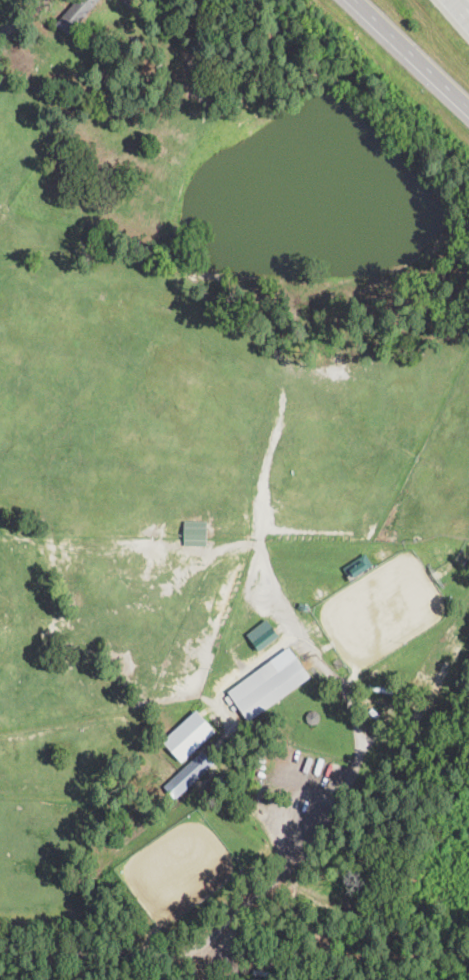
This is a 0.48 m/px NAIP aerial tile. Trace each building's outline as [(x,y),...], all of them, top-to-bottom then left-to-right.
[(55,24),(76,0),(99,0),(80,21),(82,23),(73,33),(70,37),(55,24)] [(208,546),(185,546),(185,520),(208,520),(208,546)] [(373,565),(351,579),(344,568),(366,554),(373,565)] [(274,638),(263,647),(258,641),(269,632),(274,638)] [(250,721),(229,692),(289,647),(311,676),(250,721)] [(393,690),(392,695),(366,689),(367,684),(393,690)] [(183,762),(216,730),(196,709),(163,740),(183,762)] [(317,722),(313,724),(308,720),(307,715),(310,710),(316,709),(320,712),(321,718),(317,722)] [(186,790),(177,799),(165,786),(204,750),(215,763),(186,790)]
